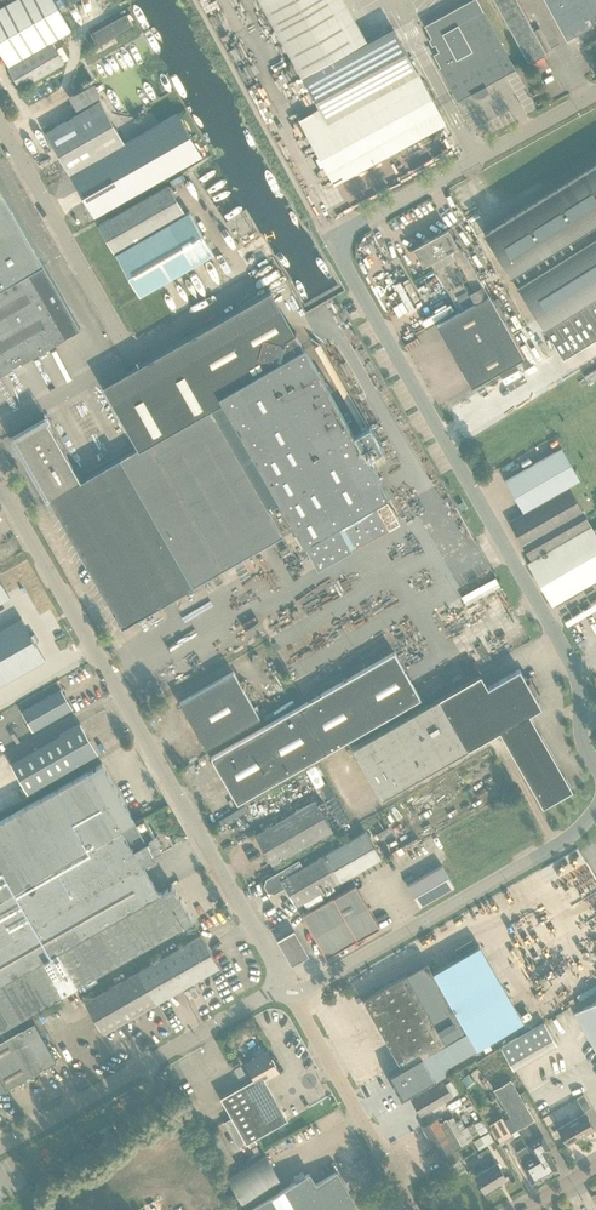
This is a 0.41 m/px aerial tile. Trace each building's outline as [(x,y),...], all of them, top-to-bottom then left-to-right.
[(71,29),(55,0),(12,0),(0,7),(0,51),(20,87),(63,62),(55,48),(64,43),(60,36),(71,29)] [(333,0),(261,0),(319,107),(298,118),(334,183),(445,121),(416,69),(415,69),(391,26),(357,45),(333,0)] [(484,84),(514,68),(476,0),(469,0),(424,25),(438,51),(433,54),(439,67),(438,67),(456,100),(470,92),(474,97),(485,86),(484,84)] [(527,60),(544,51),(516,0),(495,0),(527,60)] [(565,39),(592,24),(588,17),(595,13),(595,0),(544,0),(565,39)] [(99,44),(132,26),(126,15),(93,33),(99,44)] [(544,64),(553,60),(548,50),(539,54),(544,64)] [(31,92),(34,97),(47,91),(44,85),(31,92)] [(124,143),(100,101),(47,131),(95,215),(201,155),(177,113),(124,143)] [(484,232),(526,299),(563,358),(595,338),(595,162),(484,232)] [(168,185),(109,218),(99,224),(115,251),(184,211),(168,185)] [(35,353),(36,355),(46,349),(45,347),(81,327),(0,186),(0,373),(35,353)] [(190,211),(116,253),(140,295),(214,253),(190,211)] [(460,311),(489,295),(463,250),(456,244),(448,229),(414,248),(424,264),(432,260),(460,311)] [(414,302),(419,299),(406,275),(401,278),(414,302)] [(10,436),(46,500),(49,498),(109,604),(111,603),(123,626),(165,602),(240,558),(284,533),(285,532),(295,526),(318,566),(353,547),(351,545),(386,525),(374,503),(389,494),(367,457),(382,448),(369,425),(354,434),(271,290),(103,385),(138,448),(81,480),(44,417),(10,436)] [(489,295),(460,311),(437,324),(472,386),(524,357),(489,295)] [(416,342),(426,336),(423,330),(413,336),(416,342)] [(524,509),(578,478),(561,448),(507,479),(524,509)] [(509,521),(530,556),(532,559),(590,525),(567,487),(509,521)] [(401,497),(395,498),(399,511),(405,509),(401,497)] [(593,531),(591,527),(529,563),(553,605),(595,580),(595,529),(593,531)] [(245,572),(251,584),(263,577),(257,565),(245,572)] [(500,585),(495,577),(463,596),(467,604),(500,585)] [(10,597),(0,579),(0,603),(10,597)] [(467,609),(463,604),(458,608),(454,604),(446,610),(453,619),(467,609)] [(0,629),(0,685),(45,659),(35,642),(39,640),(34,633),(31,634),(21,617),(0,629)] [(172,684),(235,653),(230,642),(203,655),(197,643),(161,661),(172,684)] [(238,803),(421,697),(394,651),(318,695),(246,736),(211,757),(238,803)] [(458,694),(485,738),(499,730),(543,806),(572,789),(529,713),(541,706),(533,693),(536,691),(530,680),(527,682),(519,668),(488,686),(480,674),(454,689),(458,694)] [(206,748),(260,718),(233,671),(180,701),(206,748)] [(32,730),(71,708),(60,688),(21,710),(32,730)] [(454,689),(439,698),(353,747),(382,798),(468,748),(485,738),(458,694),(454,689)] [(28,791),(97,752),(79,722),(11,761),(28,791)] [(132,815),(102,763),(0,821),(0,890),(47,863),(100,833),(132,815)] [(339,785),(347,780),(345,775),(336,779),(339,785)] [(273,864),(332,830),(315,800),(256,834),(273,864)] [(28,1014),(78,985),(193,920),(173,885),(160,892),(143,863),(162,852),(158,845),(162,843),(157,835),(155,837),(144,817),(136,821),(132,815),(100,833),(47,863),(0,890),(0,1030),(28,1014)] [(366,831),(303,867),(299,860),(267,879),(265,884),(269,891),(274,893),(286,887),(297,905),(381,857),(366,831)] [(421,905),(455,885),(442,863),(408,884),(421,905)] [(327,957),(380,926),(356,884),(303,915),(327,957)] [(294,925),(278,935),(291,957),(307,948),(294,925)] [(163,999),(219,966),(201,935),(86,1001),(104,1032),(163,999)] [(401,1100),(436,1080),(448,1073),(444,1067),(523,1022),(479,945),(433,972),(427,962),(363,999),(402,1068),(387,1076),(401,1100)] [(575,1012),(595,1049),(595,1000),(575,1012)] [(23,1028),(0,1041),(0,1092),(45,1066),(44,1065),(55,1059),(34,1021),(23,1028)] [(501,1047),(514,1069),(557,1044),(544,1022),(501,1047)] [(243,1036),(241,1033),(237,1032),(234,1034),(233,1038),(235,1041),(239,1042),(242,1040),(243,1036)] [(257,1144),(254,1138),(288,1119),(266,1080),(267,1080),(266,1078),(279,1070),(267,1050),(246,1062),(255,1077),(221,1097),(232,1116),(250,1148),(257,1144)] [(240,1079),(246,1075),(240,1065),(234,1068),(240,1079)] [(544,1083),(550,1102),(576,1092),(574,1087),(567,1090),(559,1066),(551,1068),(554,1079),(544,1083)] [(575,1075),(574,1066),(564,1067),(565,1076),(575,1075)] [(479,1080),(485,1088),(490,1085),(485,1077),(479,1080)] [(451,1080),(445,1083),(445,1082),(413,1101),(421,1115),(459,1093),(451,1080)] [(536,1138),(527,1124),(534,1119),(511,1081),(495,1091),(519,1129),(535,1157),(545,1175),(557,1168),(547,1150),(551,1148),(543,1134),(536,1138)] [(577,1098),(584,1111),(591,1107),(584,1094),(577,1098)] [(551,1110),(553,1118),(562,1116),(559,1107),(551,1110)] [(568,1144),(593,1129),(591,1124),(592,1124),(589,1117),(588,1118),(585,1114),(559,1128),(568,1144)] [(505,1115),(488,1124),(500,1145),(517,1135),(505,1115)] [(453,1116),(447,1120),(447,1119),(440,1123),(437,1118),(423,1127),(449,1174),(464,1165),(456,1150),(473,1140),(479,1149),(494,1140),(489,1131),(480,1136),(473,1123),(462,1130),(453,1116)] [(235,1160),(219,1131),(207,1138),(223,1166),(235,1160)] [(533,1158),(529,1151),(526,1146),(515,1152),(533,1182),(545,1175),(535,1157),(533,1158)] [(485,1189),(506,1177),(488,1147),(478,1153),(486,1168),(476,1174),(485,1189)] [(22,1153),(25,1160),(37,1155),(34,1148),(22,1153)] [(274,1184),(280,1180),(266,1155),(228,1177),(242,1202),(274,1184)] [(371,1164),(366,1155),(359,1159),(364,1168),(371,1164)] [(247,1209),(359,1209),(337,1172),(316,1184),(310,1173),(278,1191),(247,1209)] [(274,1184),(242,1202),(247,1209),(278,1191),(274,1184)]
